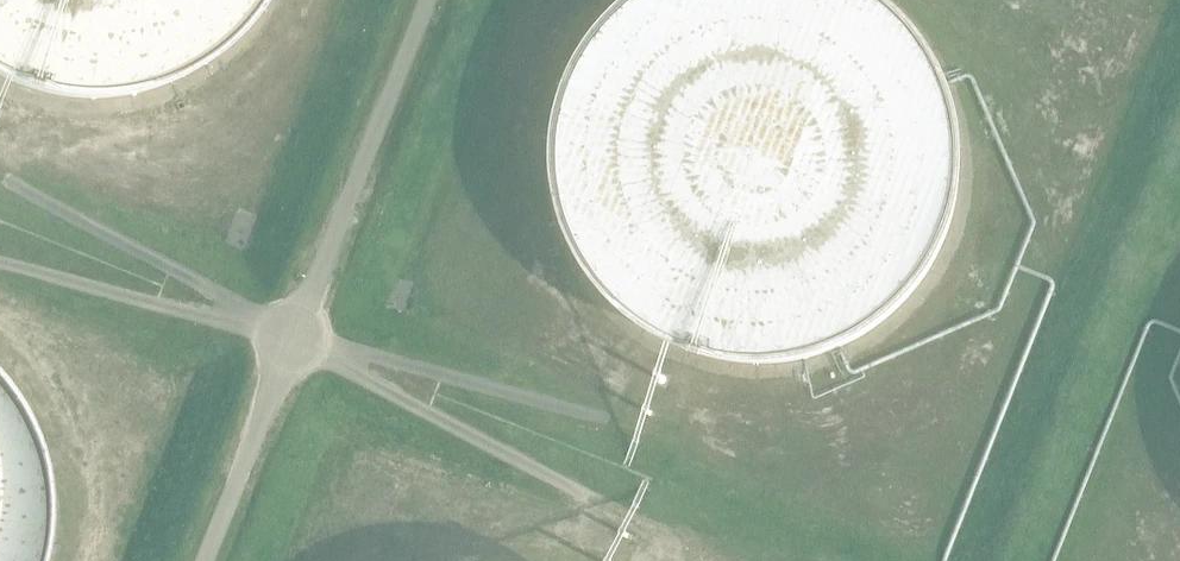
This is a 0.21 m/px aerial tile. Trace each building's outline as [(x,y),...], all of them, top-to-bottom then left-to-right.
[(64,98),(133,97),(197,74),(251,31),(269,0),(0,0),(0,76),(64,98)] [(609,30),(574,87),(559,153),(567,220),(596,280),(644,328),(704,358),(771,366),(837,351),(893,318),(935,269),(960,209),(964,144),(947,81),(910,25),(877,0),(646,0),(609,30)] [(52,531),(44,463),(14,401),(0,387),(0,560),(45,560),(52,531)]
